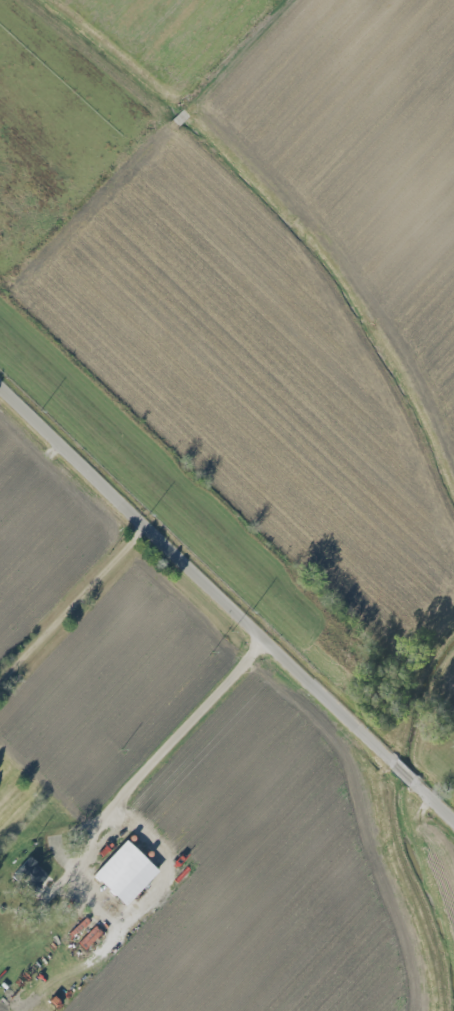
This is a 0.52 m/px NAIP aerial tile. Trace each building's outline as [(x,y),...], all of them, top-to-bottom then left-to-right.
[(160,871),(128,839),(94,874),(127,905),(160,871)] [(103,933),(96,926),(79,942),(86,949),(103,933)]
